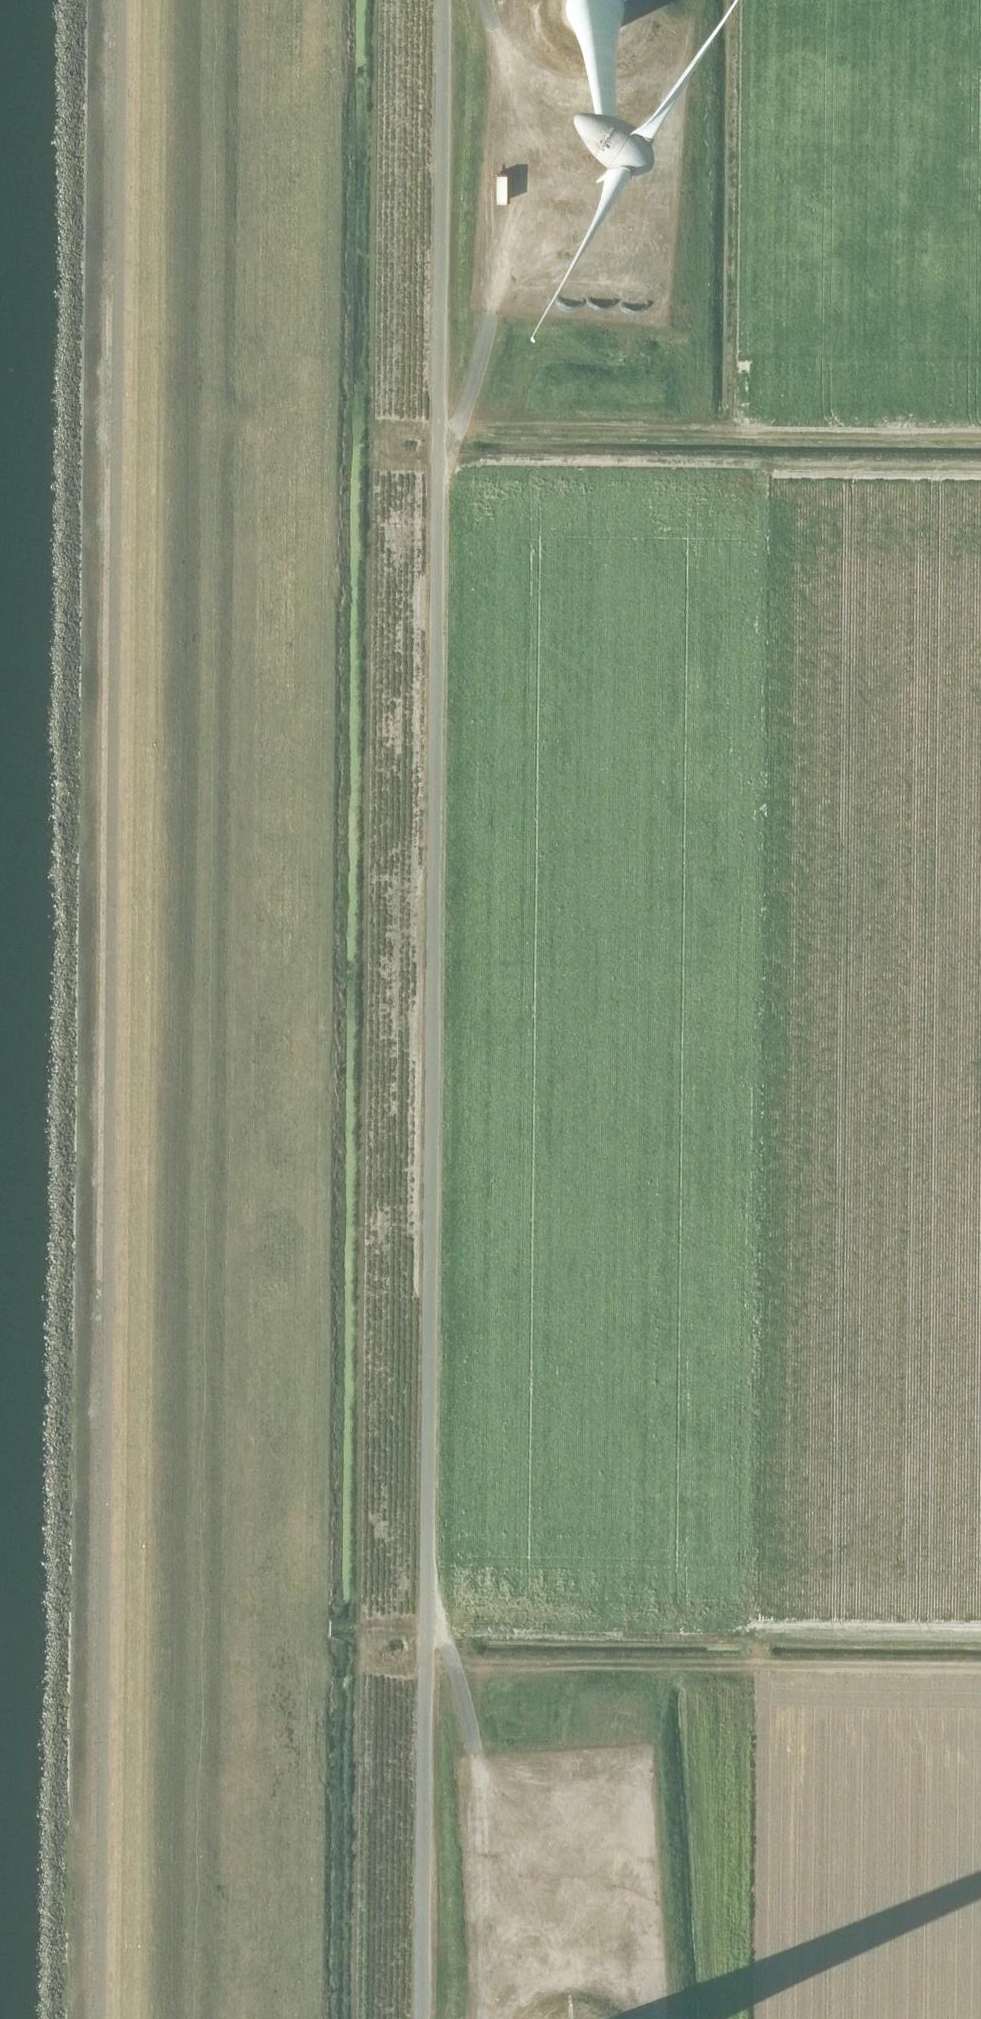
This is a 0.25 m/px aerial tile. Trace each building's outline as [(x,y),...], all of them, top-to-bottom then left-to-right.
[(562,5),(563,14),(566,23),(572,30),(579,36),(588,39),(597,40),(606,38),(615,34),(621,27),(626,19),(628,10),(627,0),(563,0),(562,5)]
